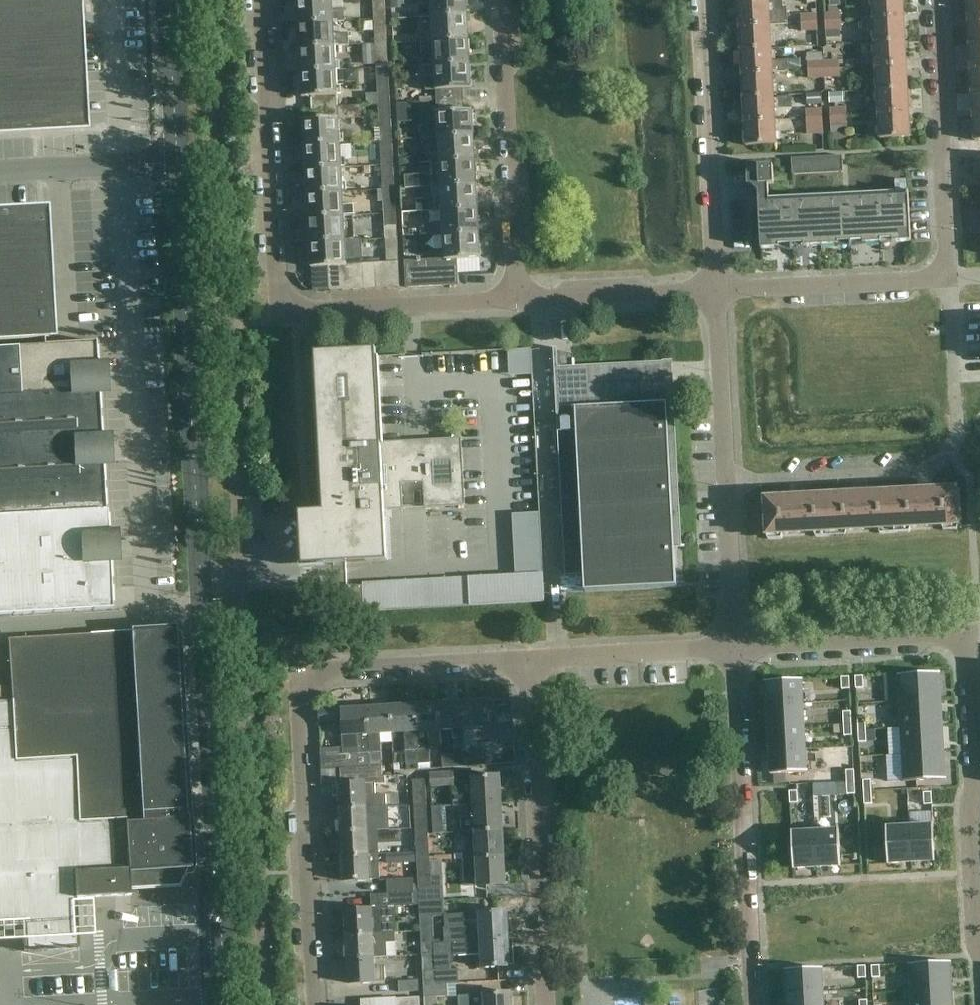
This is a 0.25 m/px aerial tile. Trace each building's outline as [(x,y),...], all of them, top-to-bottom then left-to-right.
[(2,130),(22,126),(41,117),(52,108),(61,98),(69,86),(76,65),(77,45),(75,0),(0,0),(0,130),(2,130)] [(334,0),(298,0),(299,24),(335,22),(335,21),(345,20),(344,7),(334,8),(334,0)] [(432,17),(469,15),(468,0),(432,0),(432,17)] [(770,0),(739,2),(740,26),(771,25),(788,24),(787,7),(782,7),(782,0),(774,0),(770,0)] [(905,17),(904,0),(874,0),(875,19),(905,17)] [(979,20),(979,0),(968,0),(969,21),(979,20)] [(374,8),(374,20),(387,19),(386,7),(374,8)] [(825,13),(825,21),(841,20),(841,12),(825,13)] [(801,14),(801,23),(817,22),(817,13),(801,14)] [(469,15),(432,17),(434,41),(470,39),(469,15)] [(876,43),(906,41),(905,17),(875,19),(862,20),(862,30),(875,30),(876,43)] [(374,20),(375,32),(388,31),(387,19),(374,20)] [(842,29),(841,20),(825,21),(826,37),(840,36),(839,29),(842,29)] [(969,21),(970,45),(979,44),(979,20),(969,21)] [(349,32),(336,33),(335,22),(299,24),(300,49),(336,47),(350,46),(349,32)] [(818,31),(817,22),(801,23),(802,32),(818,31)] [(771,25),(740,26),(742,50),(772,49),(771,25)] [(375,32),(376,44),(388,44),(388,31),(375,32)] [(470,39),(434,41),(434,52),(423,52),(424,66),(435,65),(471,63),(470,39)] [(877,67),(908,65),(906,41),(876,43),(877,67)] [(388,44),(376,44),(376,57),(389,56),(388,44)] [(970,45),(971,69),(979,68),(979,44),(970,45)] [(302,73),(338,71),(336,47),(300,49),(302,73)] [(772,49),(742,50),(743,74),(774,72),(788,71),(788,59),(773,60),(772,49)] [(807,53),(808,70),(824,69),(823,60),(823,52),(807,53)] [(389,56),(376,57),(377,69),(390,68),(389,56)] [(840,59),(823,60),(824,69),(840,68),(840,59)] [(437,101),(465,100),(464,89),(472,89),(471,63),(435,65),(436,77),(425,77),(426,89),(436,89),(437,101)] [(878,90),(909,89),(908,65),(877,67),(878,90)] [(377,81),(390,80),(390,68),(377,69),(377,81)] [(840,77),(840,68),(824,69),(824,78),(840,77)] [(971,69),(972,93),(979,92),(979,68),(971,69)] [(824,78),(824,69),(808,70),(809,78),(824,78)] [(339,104),(338,71),(302,73),(303,98),(311,97),(312,109),(340,107),(339,104)] [(774,72),(743,74),(744,98),(775,96),(774,72)] [(378,93),(391,92),(390,80),(377,81),(378,93)] [(879,114),(910,113),(909,89),(878,90),(879,114)] [(379,105),(392,104),(391,92),(378,93),(379,105)] [(775,96),(744,98),(746,122),(776,120),(775,96)] [(439,137),(475,135),(474,110),(465,111),(465,100),(437,101),(438,124),(421,125),(422,137),(439,136),(439,137)] [(305,144),(342,143),(340,117),(363,116),(362,103),(339,104),(340,107),(312,109),(312,120),(304,120),(305,144)] [(379,105),(379,117),(392,117),(392,104),(379,105)] [(830,107),(831,117),(846,116),(846,106),(830,107)] [(806,108),(806,118),(823,117),(822,107),(806,108)] [(910,113),(879,114),(881,138),(911,137),(910,113)] [(847,132),(846,116),(831,117),(832,133),(847,132)] [(379,117),(380,129),(393,129),(392,117),(379,117)] [(824,134),(823,117),(806,118),(807,135),(824,134)] [(776,120),(746,122),(747,146),(777,145),(776,120)] [(381,141),(393,140),(393,129),(380,129),(381,141)] [(475,135),(439,137),(440,159),(440,162),(476,160),(475,135)] [(381,141),(381,154),(394,153),(393,140),(381,141)] [(343,167),(342,143),(305,144),(307,169),(343,167)] [(395,165),(394,153),(381,154),(382,165),(395,165)] [(844,172),(843,162),(843,156),(792,159),(793,175),(844,172)] [(405,187),(441,185),(441,186),(478,184),(476,160),(440,162),(440,159),(431,159),(432,173),(405,175),(405,187)] [(382,165),(383,178),(395,177),(395,165),(382,165)] [(760,199),(760,207),(762,249),(792,248),(792,250),(794,250),(793,248),(851,245),(851,247),(853,247),(852,245),(912,241),(909,191),(908,191),(907,191),(907,180),(896,181),(896,192),(770,198),(769,185),(775,185),(774,166),(748,167),(749,186),(753,186),(754,186),(759,191),(760,199)] [(307,169),(308,194),(344,192),(343,167),(307,169)] [(383,178),(383,190),(396,189),(395,177),(383,178)] [(443,211),(479,209),(478,184),(441,186),(442,197),(417,199),(417,211),(443,209),(443,211)] [(383,190),(384,202),(397,201),(396,189),(383,190)] [(345,204),(344,192),(308,194),(309,218),(353,216),(353,215),(355,215),(355,204),(345,204)] [(384,202),(384,214),(397,213),(397,201),(384,202)] [(479,209),(443,211),(443,222),(429,223),(430,236),(444,235),(480,233),(479,209)] [(384,214),(385,226),(398,226),(397,213),(384,214)] [(309,218),(311,242),(347,240),(355,240),(353,216),(309,218)] [(50,339),(47,293),(43,274),(34,254),(25,243),(15,234),(3,226),(0,225),(0,342),(50,339)] [(385,226),(386,238),(399,238),(398,226),(385,226)] [(405,261),(407,288),(460,285),(458,260),(481,258),(480,233),(444,235),(445,259),(405,261)] [(399,250),(399,238),(386,238),(386,251),(399,250)] [(347,252),(347,240),(311,242),(312,268),(329,267),(342,267),(348,266),(348,264),(353,264),(358,264),(357,252),(347,252)] [(389,289),(388,262),(400,262),(399,250),(386,251),(387,262),(376,263),(378,290),(389,289)] [(388,262),(389,289),(401,288),(400,262),(388,262)] [(365,264),(366,290),(378,290),(376,263),(365,264)] [(342,267),(343,291),(354,291),(353,264),(348,264),(348,266),(342,267)] [(353,264),(354,291),(366,290),(365,264),(358,264),(353,264)] [(329,267),(331,292),(343,291),(342,267),(329,267)] [(98,462),(97,441),(102,441),(99,390),(94,390),(93,369),(98,369),(96,342),(95,342),(95,343),(0,347),(0,467),(98,462)] [(576,360),(574,360),(574,361),(558,357),(558,348),(555,348),(566,576),(585,574),(586,592),(677,587),(675,548),(686,548),(686,546),(683,546),(675,398),(673,361),(664,361),(664,362),(576,367),(576,360)] [(512,350),(513,374),(535,373),(534,349),(512,350)] [(317,360),(325,511),(321,511),(309,511),(301,512),(303,565),(328,564),(387,561),(385,510),(465,505),(462,439),(381,444),(377,357),(317,360)] [(11,615),(112,609),(110,559),(104,559),(103,538),(108,537),(107,511),(106,511),(103,462),(98,462),(0,467),(0,616),(11,615)] [(958,488),(931,489),(894,491),(896,529),(960,526),(958,488)] [(894,491),(830,494),(832,532),(896,529),(894,491)] [(830,494),(765,498),(767,535),(832,532),(830,494)] [(513,513),(516,576),(364,584),(365,611),(545,602),(540,512),(513,513)] [(363,586),(350,587),(351,612),(364,611),(363,586)] [(8,639),(11,685),(12,701),(13,701),(16,761),(77,757),(81,822),(126,819),(130,870),(131,870),(190,866),(187,818),(185,819),(174,629),(125,632),(8,639)] [(900,701),(941,699),(939,672),(898,674),(900,701)] [(855,677),(856,689),(864,688),(863,676),(855,677)] [(841,677),(842,689),(850,689),(849,677),(841,677)] [(767,705),(803,703),(802,680),(766,682),(767,705)] [(131,875),(131,870),(130,870),(126,819),(81,822),(77,757),(16,761),(13,701),(12,701),(11,685),(0,686),(0,927),(23,926),(23,933),(24,952),(80,949),(79,917),(78,899),(132,896),(131,875)] [(941,699),(900,701),(901,728),(942,726),(941,699)] [(464,702),(466,729),(491,728),(489,701),(464,702)] [(464,702),(440,703),(442,731),(453,730),(455,763),(467,762),(466,747),(465,729),(466,729),(464,702)] [(443,742),(442,731),(440,703),(416,705),(420,765),(431,764),(430,743),(443,742)] [(768,728),(805,726),(803,703),(767,705),(768,728)] [(416,705),(392,706),(394,733),(406,733),(407,766),(420,765),(416,705)] [(381,734),(394,733),(392,706),(368,708),(371,753),(370,753),(371,768),(383,767),(381,734)] [(341,770),(352,769),(371,768),(370,753),(371,753),(368,708),(344,709),(345,735),(344,735),(345,754),(340,754),(341,770)] [(843,724),(852,724),(851,712),(843,712),(843,724)] [(857,718),(858,731),(866,730),(865,718),(857,718)] [(852,736),(852,724),(843,724),(844,736),(852,736)] [(769,751),(806,749),(805,726),(768,728),(769,751)] [(942,726),(901,728),(902,755),(944,753),(942,726)] [(866,730),(858,731),(858,743),(866,742),(866,730)] [(467,762),(479,761),(480,761),(479,755),(501,754),(500,743),(479,744),(479,746),(466,747),(467,762)] [(806,749),(769,751),(771,775),(807,773),(806,749)] [(945,780),(944,753),(902,755),(904,782),(945,780)] [(339,784),(340,809),(377,807),(376,783),(384,782),(383,767),(371,768),(352,769),(353,784),(339,784)] [(847,783),(855,782),(854,770),(846,770),(847,783)] [(431,786),(455,785),(454,771),(430,772),(431,786)] [(461,805),(503,803),(501,776),(473,777),(474,792),(453,793),(454,806),(461,806),(461,805)] [(414,795),(427,794),(427,780),(414,781),(414,795)] [(863,792),(872,792),(871,780),(863,780),(863,792)] [(855,782),(847,783),(847,795),(855,794),(855,782)] [(797,791),(789,791),(790,804),(798,803),(797,791)] [(872,804),(872,792),(863,792),(864,804),(872,804)] [(932,804),(931,792),(923,793),(924,805),(932,804)] [(427,794),(414,795),(415,808),(428,808),(427,794)] [(463,831),(476,831),(476,832),(504,830),(503,803),(461,805),(461,806),(463,831)] [(377,807),(340,809),(342,833),(378,831),(388,830),(387,807),(377,807)] [(428,808),(415,808),(416,822),(429,821),(428,808)] [(429,821),(416,822),(417,836),(430,835),(429,821)] [(934,825),(910,826),(912,862),(936,861),(934,825)] [(888,864),(912,862),(910,826),(886,827),(888,864)] [(476,832),(477,859),(506,857),(504,830),(476,832)] [(839,830),(815,831),(817,867),(841,866),(839,830)] [(342,833),(343,857),(379,855),(378,831),(342,833)] [(817,867),(815,831),(791,832),(793,869),(817,867)] [(430,835),(417,836),(417,849),(430,848),(430,835)] [(430,848),(417,849),(418,863),(431,862),(430,848)] [(387,854),(387,864),(416,862),(416,852),(387,854)] [(381,879),(379,855),(343,857),(344,881),(381,879)] [(507,885),(506,857),(477,859),(479,887),(507,885)] [(419,876),(432,876),(431,862),(418,863),(419,876)] [(432,876),(419,876),(419,890),(432,889),(432,888),(432,876)] [(388,878),(388,894),(415,893),(414,877),(388,878)] [(432,889),(419,890),(420,904),(444,902),(443,887),(432,888),(432,889)] [(415,893),(388,894),(389,908),(416,906),(415,893)] [(434,916),(434,918),(445,917),(444,902),(420,904),(421,917),(434,916)] [(381,909),(373,909),(346,910),(347,935),(382,933),(382,932),(381,909)] [(454,942),(510,939),(508,911),(480,912),(480,924),(445,926),(446,941),(454,941),(454,942)] [(434,916),(421,917),(422,931),(435,930),(434,918),(434,916)] [(435,930),(422,931),(422,944),(435,944),(435,930)] [(382,933),(347,935),(348,959),(375,958),(388,957),(387,942),(396,942),(396,931),(382,932),(382,933)] [(454,954),(482,952),(483,968),(511,966),(510,939),(454,942),(454,954)] [(435,944),(422,944),(423,958),(436,957),(435,944)] [(423,958),(424,971),(437,971),(437,969),(436,957),(423,958)] [(376,965),(375,958),(348,959),(349,984),(386,982),(385,964),(376,965)] [(910,991),(952,989),(950,961),(909,964),(910,991)] [(857,966),(858,978),(866,978),(866,966),(857,966)] [(871,966),(872,978),(880,978),(879,966),(871,966)] [(437,969),(437,971),(437,983),(448,983),(459,982),(458,968),(437,969)] [(786,970),(787,994),(823,992),(822,968),(786,970)] [(437,971),(424,971),(424,986),(437,985),(437,983),(437,971)] [(400,993),(420,992),(420,981),(400,982),(400,993)] [(437,985),(424,986),(425,997),(438,997),(448,996),(448,983),(437,983),(437,985)] [(952,989),(910,991),(911,1004),(953,1004),(952,989)] [(512,992),(484,994),(485,1004),(513,1004),(512,992)] [(788,1004),(824,1004),(823,992),(787,994),(788,1004)] [(397,998),(398,1004),(421,1004),(420,997),(397,998)] [(425,997),(426,1004),(439,1004),(438,997),(425,997)]
